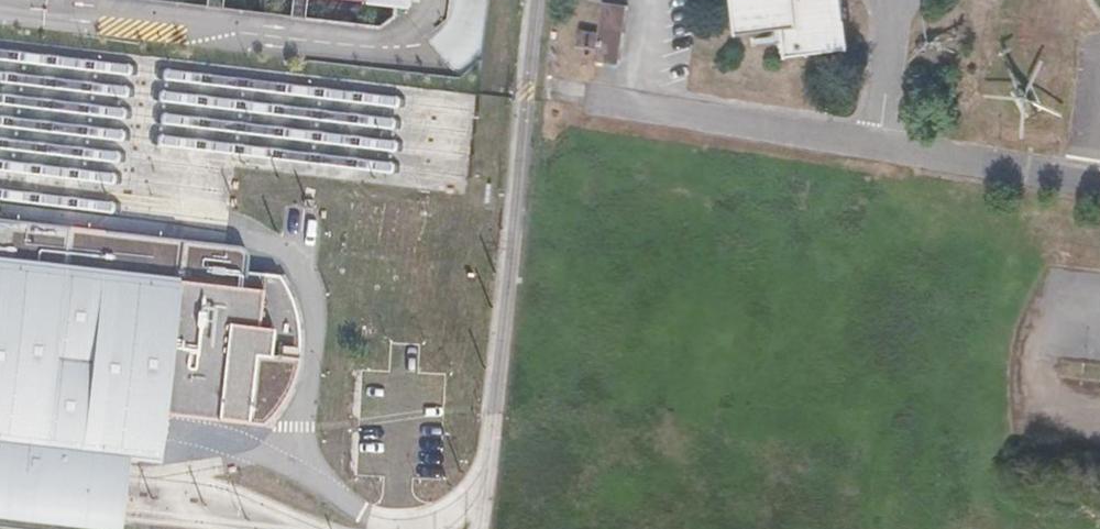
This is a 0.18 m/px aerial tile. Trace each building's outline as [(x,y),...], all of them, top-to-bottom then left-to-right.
[(737,43),(784,44),(788,69),(851,60),(844,0),(733,0),(737,43)] [(625,16),(605,14),(598,70),(625,72),(625,16)] [(163,415),(262,424),(278,407),(293,378),(298,358),(299,335),(297,312),(280,276),(261,273),(260,281),(246,279),(247,271),(248,258),(247,250),(242,245),(236,244),(0,217),(0,525),(32,528),(118,528),(119,510),(120,473),(122,455),(123,445),(160,448),(163,415)] [(260,281),(261,273),(247,271),(246,279),(260,281)] [(159,458),(160,448),(123,445),(122,455),(159,458)]
